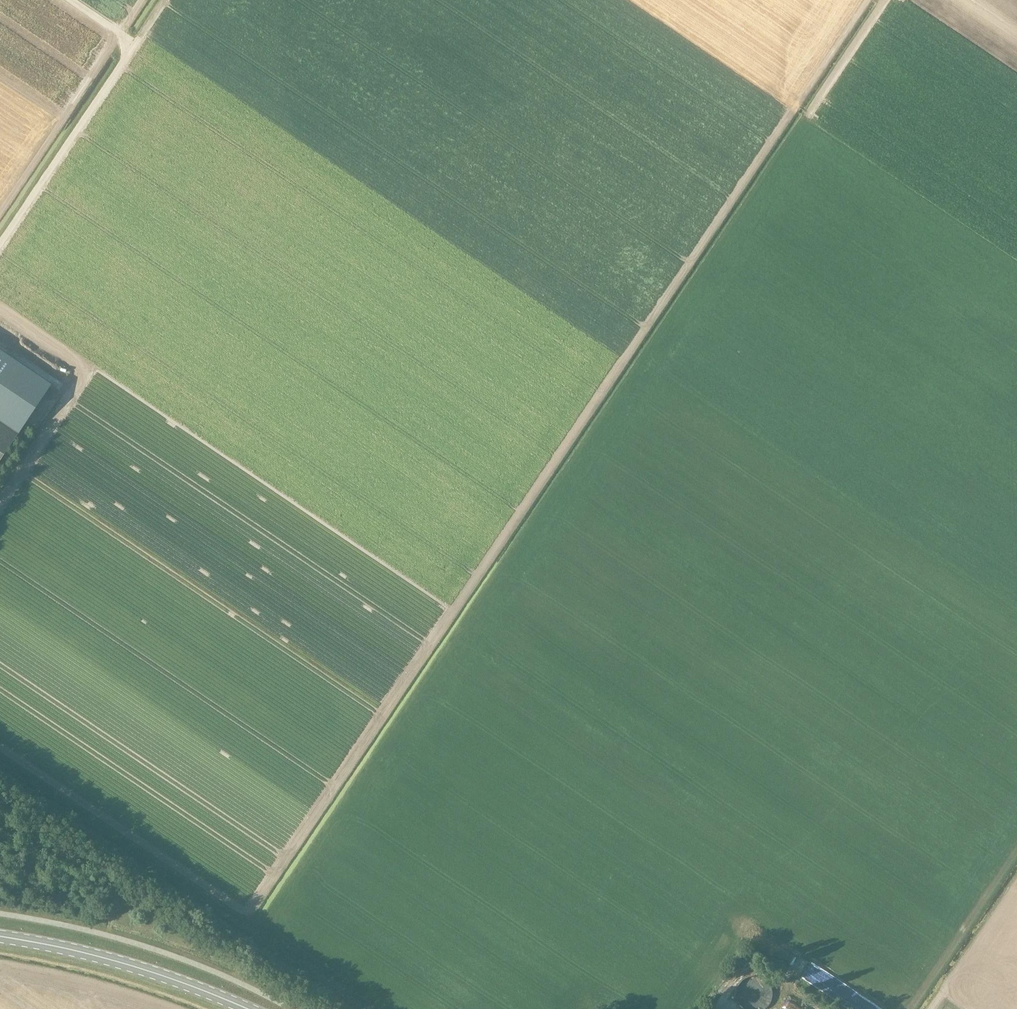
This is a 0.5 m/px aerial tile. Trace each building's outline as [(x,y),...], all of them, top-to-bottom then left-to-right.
[(49,385),(0,352),(0,424),(15,434),(49,385)] [(15,434),(0,424),(0,457),(15,434)] [(755,977),(753,978),(752,978),(750,978),(749,978),(747,979),(746,980),(745,981),(743,981),(742,982),(741,984),(740,985),(739,986),(739,988),(738,989),(738,990),(737,992),(737,993),(737,995),(737,997),(737,998),(738,1000),(738,1001),(739,1003),(739,1004),(740,1005),(741,1006),(742,1008),(743,1008),(744,1008),(765,1008),(766,1008),(767,1007),(768,1006),(769,1004),(770,1003),(771,1002),(771,1000),(772,999),(772,997),(772,996),(772,994),(772,993),(772,991),(771,990),(771,988),(770,987),(769,985),(768,984),(767,983),(766,982),(765,981),(764,980),(762,979),(761,979),(760,978),(758,978),(756,978),(755,977)]
